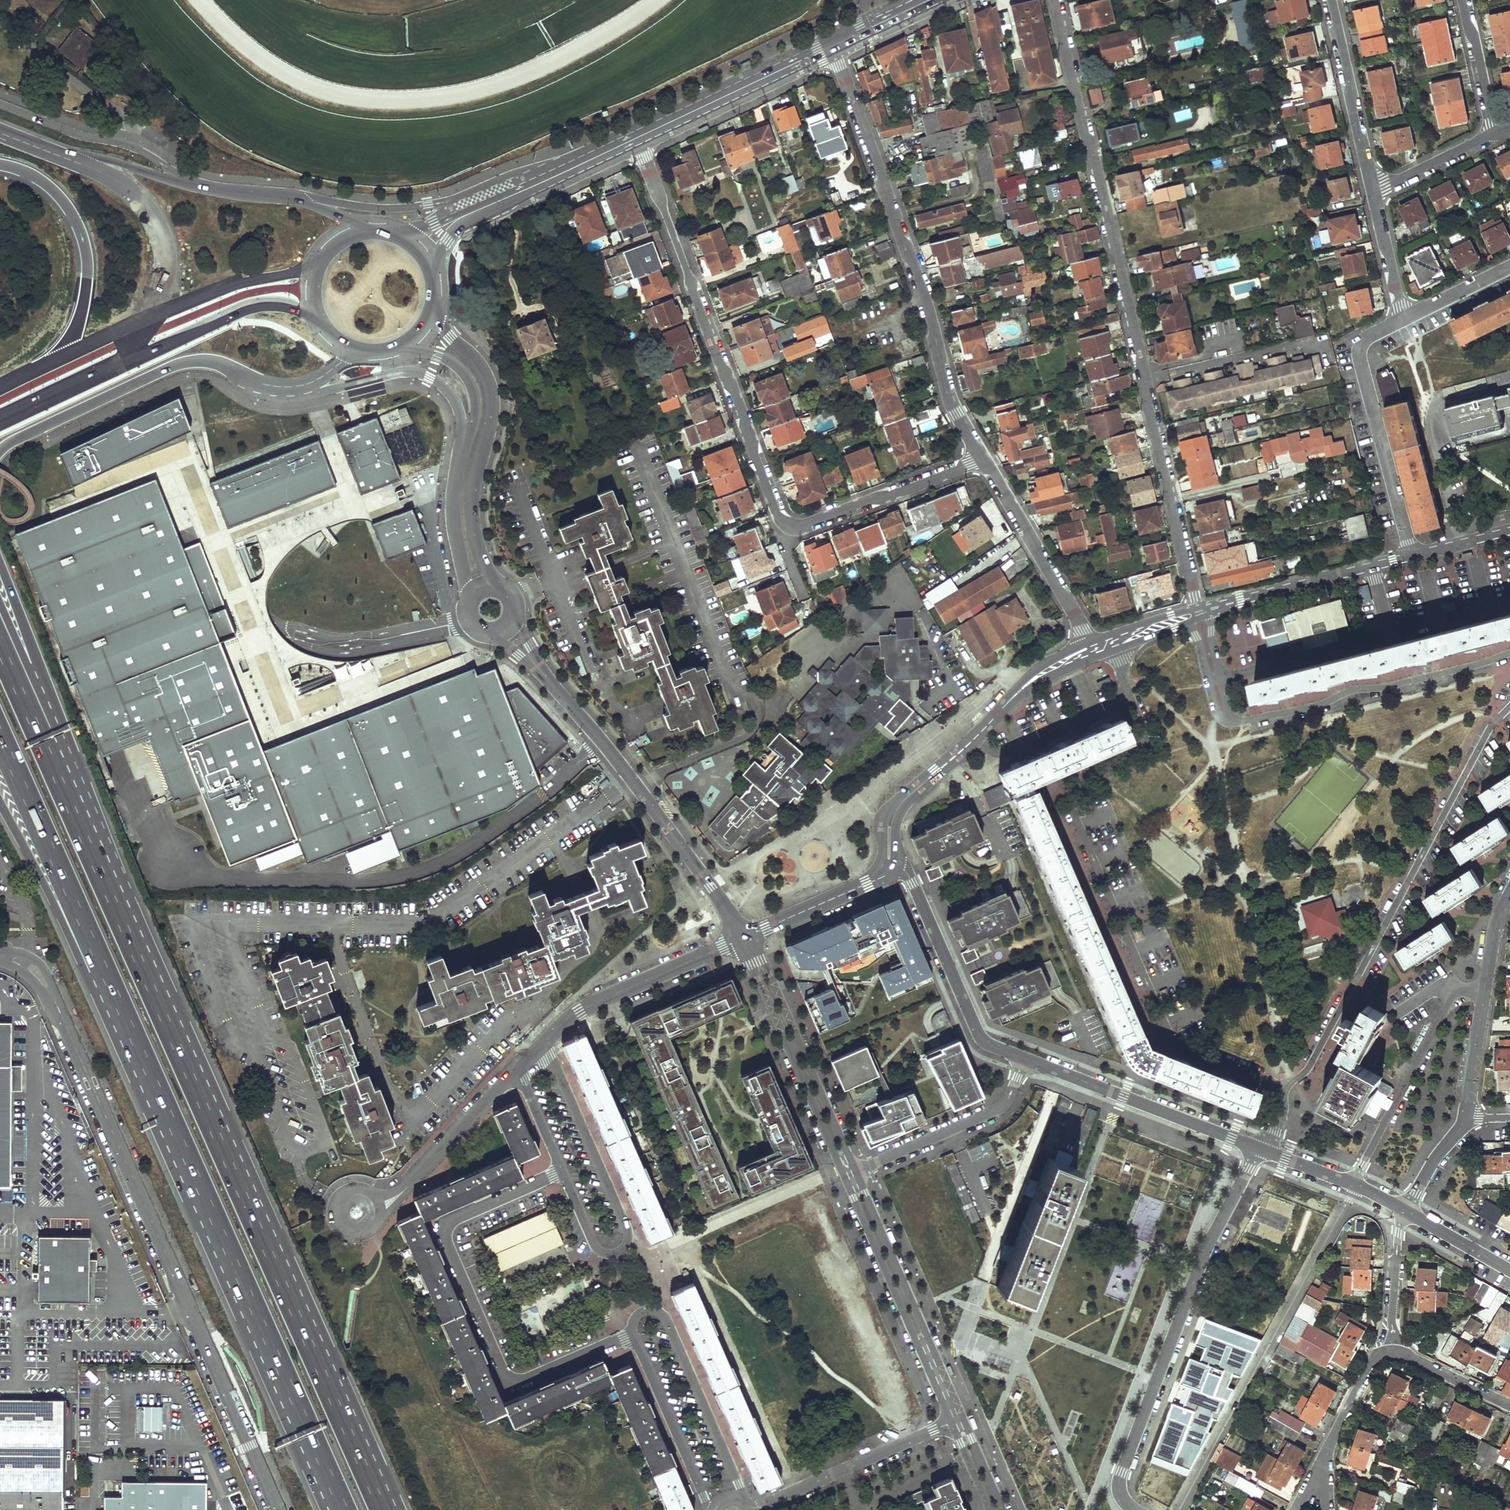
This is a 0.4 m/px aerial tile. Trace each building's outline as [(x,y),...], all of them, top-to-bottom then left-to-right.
[(1086,31),(1116,23),(1110,0),(1107,0),(1080,7),(1086,31)] [(1234,2),(1243,51),(1258,48),(1248,0),(1243,0),(1234,2)] [(1274,0),(1277,10),(1267,12),(1270,25),(1305,18),(1302,5),(1306,5),(1305,0),(1276,0),(1274,0)] [(1035,3),(1011,8),(1029,88),(1053,82),(1035,3)] [(975,16),(993,93),(1008,90),(996,39),(1003,38),(995,7),(975,16)] [(1359,30),(1361,37),(1384,31),(1379,8),(1356,14),(1358,24),(1361,23),(1363,29),(1359,30)] [(1140,19),(1121,23),(1122,29),(1147,23),(1144,13),(1139,14),(1140,19)] [(1488,18),(1490,26),(1493,25),(1496,38),(1509,35),(1509,13),(1488,18)] [(1446,38),(1444,30),(1435,32),(1435,27),(1446,25),(1444,17),(1417,24),(1421,44),(1446,38)] [(79,30),(74,26),(64,40),(66,42),(71,35),(74,36),(79,30)] [(927,28),(920,31),(922,45),(930,44),(927,28)] [(94,42),(79,30),(74,36),(71,35),(66,42),(64,40),(57,48),(78,65),(91,50),(89,48),(94,42)] [(1137,30),(1101,39),(1107,63),(1114,61),(1116,69),(1119,68),(1118,63),(1125,61),(1126,66),(1129,66),(1127,58),(1145,54),(1142,43),(1140,43),(1137,30)] [(1311,30),(1282,37),(1288,60),(1313,54),(1310,41),(1314,40),(1311,30)] [(1384,31),(1361,37),(1362,44),(1366,43),(1367,48),(1364,49),(1366,59),(1389,54),(1384,31)] [(963,33),(939,38),(947,74),(972,69),(963,33)] [(1496,38),(1499,52),(1496,53),(1497,59),(1509,57),(1509,35),(1496,38)] [(1446,38),(1421,44),(1425,65),(1454,59),(1452,51),(1449,52),(1446,38)] [(904,39),(873,53),(886,74),(891,71),(897,81),(902,80),(903,86),(914,83),(912,77),(911,74),(907,63),(909,62),(904,39)] [(98,45),(94,42),(89,48),(91,50),(93,52),(98,45)] [(916,47),(908,49),(922,113),(928,111),(926,105),(932,104),(926,77),(937,74),(932,51),(921,53),(923,60),(919,61),(916,47)] [(16,71),(22,58),(9,52),(3,65),(16,71)] [(1248,70),(1250,84),(1260,82),(1258,68),(1248,70)] [(1321,69),(1305,73),(1301,74),(1306,95),(1304,96),(1304,98),(1292,101),(1292,106),(1321,99),(1318,87),(1325,85),(1321,69)] [(1369,75),(1373,93),(1377,92),(1378,98),(1397,93),(1393,76),(1392,70),(1369,75)] [(857,74),(863,96),(883,89),(878,73),(869,76),(867,71),(857,74)] [(1501,76),(1503,84),(1507,83),(1509,97),(1509,74),(1501,76)] [(1456,76),(1428,83),(1433,105),(1458,99),(1455,87),(1459,86),(1456,76)] [(1152,79),(1128,85),(1134,108),(1166,100),(1163,90),(1155,92),(1152,79)] [(903,86),(889,89),(891,98),(916,92),(914,83),(903,86)] [(1397,93),(1378,98),(1379,102),(1375,103),(1379,120),(1402,114),(1397,93)] [(870,112),(873,124),(888,121),(879,97),(866,102),(870,112)] [(1458,99),(1433,105),(1438,126),(1466,118),(1465,111),(1461,112),(1458,99)] [(930,112),(921,114),(926,136),(983,123),(983,126),(993,124),(987,101),(945,109),(930,112)] [(1015,103),(996,107),(1001,127),(995,128),(997,136),(994,136),(995,144),(998,144),(1001,154),(1012,152),(1009,135),(1021,132),(1015,103)] [(793,105),(773,113),(780,132),(800,124),(793,105)] [(1292,106),(1279,109),(1280,114),(1294,111),(1292,106)] [(1326,106),(1309,110),(1314,131),(1335,126),(1332,115),(1328,116),(1326,106)] [(806,119),(822,162),(837,159),(839,162),(848,158),(830,109),(806,119)] [(914,117),(874,126),(878,136),(917,128),(914,117)] [(1062,122),(1049,126),(1051,134),(1065,131),(1062,122)] [(1139,122),(1107,130),(1112,148),(1143,140),(1139,122)] [(975,149),(988,146),(983,126),(983,123),(926,136),(919,137),(925,160),(975,149)] [(747,134),(748,135),(754,154),(776,146),(768,124),(760,128),(760,129),(747,134)] [(1065,131),(1051,134),(1053,143),(1067,140),(1065,131)] [(1391,159),(1408,155),(1406,147),(1414,145),(1410,131),(1383,137),(1385,146),(1388,146),(1391,159)] [(732,136),(720,140),(727,160),(730,168),(756,159),(754,154),(748,135),(733,140),(732,136)] [(1156,145),(1146,147),(1149,159),(1180,152),(1179,150),(1190,148),(1187,138),(1156,146),(1156,145)] [(1343,164),(1338,142),(1316,146),(1321,169),(1343,164)] [(1266,143),(1256,145),(1258,157),(1269,154),(1266,143)] [(1416,153),(1414,145),(1406,147),(1408,155),(1416,153)] [(986,197),(987,197),(1000,194),(999,192),(996,178),(991,159),(988,146),(975,149),(986,197)] [(1042,165),(1037,146),(1018,151),(1023,170),(1042,165)] [(672,166),(680,189),(704,180),(694,152),(681,156),(684,162),(672,166)] [(1500,160),(1508,177),(1509,176),(1509,155),(1500,160)] [(923,161),(908,164),(913,186),(928,183),(928,184),(956,178),(955,173),(964,171),(962,163),(953,165),(951,156),(923,162),(923,161)] [(991,159),(996,178),(1005,176),(1004,172),(1013,170),(1011,163),(1003,165),(1001,156),(991,159)] [(727,160),(720,162),(724,172),(730,170),(730,168),(727,160)] [(1467,175),(1475,192),(1493,183),(1485,166),(1467,175)] [(1139,171),(1119,176),(1118,176),(1124,200),(1126,200),(1129,212),(1146,208),(1143,196),(1145,195),(1139,171)] [(1006,179),(1005,176),(996,178),(999,192),(1005,191),(1006,197),(1018,194),(1017,189),(1025,187),(1022,175),(1006,179)] [(782,199),(800,192),(796,183),(794,178),(782,182),(784,190),(781,194),(782,199)] [(1076,179),(1046,186),(1050,202),(1080,195),(1076,179)] [(1346,179),(1328,182),(1332,200),(1349,197),(1346,179)] [(802,181),(796,183),(800,192),(806,189),(802,181)] [(1452,182),(1431,193),(1440,211),(1461,200),(1452,182)] [(950,188),(952,197),(965,194),(967,190),(966,185),(950,188)] [(1157,206),(1176,201),(1186,198),(1183,185),(1153,192),(1157,206)] [(606,198),(618,229),(642,219),(630,189),(606,198)] [(828,194),(828,202),(840,201),(839,193),(828,194)] [(999,195),(994,196),(996,209),(999,208),(999,211),(1002,210),(999,195)] [(571,209),(580,232),(602,223),(592,200),(584,203),(581,196),(578,198),(580,205),(571,209)] [(1014,197),(1001,200),(1004,213),(1009,211),(1030,206),(1029,202),(1016,205),(1014,197)] [(1401,208),(1408,220),(1412,218),(1416,224),(1419,231),(1431,225),(1418,200),(1401,208)] [(1157,206),(1164,236),(1184,232),(1176,201),(1157,206)] [(963,205),(916,216),(918,227),(965,216),(963,205)] [(1322,206),(1302,211),(1304,217),(1323,213),(1322,206)] [(1009,211),(1004,213),(1005,217),(1011,216),(1014,229),(1035,224),(1031,208),(1010,213),(1009,211)] [(820,240),(818,241),(819,244),(838,236),(834,224),(838,223),(833,211),(790,227),(799,250),(804,265),(811,262),(816,260),(814,255),(807,258),(798,233),(815,226),(820,240)] [(993,215),(995,225),(1005,223),(1003,213),(993,215)] [(1359,237),(1354,216),(1328,222),(1332,243),(1359,237)] [(1096,218),(1082,221),(1084,230),(1096,228),(1098,227),(1096,218)] [(1481,226),(1493,252),(1503,247),(1502,244),(1509,240),(1509,236),(1502,219),(1494,223),(1493,220),(1481,226)] [(1414,234),(1419,231),(1416,224),(1410,226),(1414,234)] [(777,229),(786,255),(790,254),(799,250),(790,227),(789,225),(777,229)] [(939,231),(941,239),(967,233),(966,226),(939,231)] [(1084,230),(1058,236),(1061,249),(1055,251),(1059,267),(1070,264),(1083,261),(1080,245),(1099,241),(1096,228),(1084,230)] [(698,239),(706,258),(727,249),(719,231),(698,239)] [(613,246),(621,243),(617,232),(609,235),(613,246)] [(959,260),(974,257),(969,233),(967,233),(941,239),(930,241),(933,254),(937,253),(940,264),(959,260)] [(765,242),(776,239),(775,234),(763,236),(765,242)] [(1471,241),(1452,251),(1461,268),(1479,258),(1471,241)] [(606,261),(615,286),(638,277),(661,268),(664,267),(655,242),(606,261)] [(1354,245),(1339,248),(1345,278),(1367,274),(1363,252),(1356,253),(1354,245)] [(1423,287),(1437,280),(1436,277),(1446,272),(1433,245),(1412,255),(1422,274),(1418,276),(1420,281),(1423,287)] [(1020,246),(974,257),(982,267),(1010,260),(1011,262),(1022,259),(1020,246)] [(892,248),(878,254),(881,263),(896,257),(892,248)] [(706,258),(712,277),(734,268),(727,249),(706,258)] [(1160,252),(1139,257),(1141,267),(1147,266),(1149,272),(1167,268),(1167,264),(1163,265),(1162,262),(1176,259),(1173,249),(1160,253),(1160,252)] [(778,284),(784,299),(813,288),(804,265),(799,250),(790,254),(791,257),(793,256),(800,275),(778,284)] [(844,250),(823,257),(832,281),(853,274),(844,250)] [(1200,250),(1182,254),(1185,265),(1192,263),(1202,261),(1200,250)] [(1024,267),(1026,275),(1033,273),(1028,255),(1022,257),(1024,267)] [(1099,278),(1094,259),(1083,261),(1070,264),(1075,284),(1078,283),(1099,278)] [(944,286),(964,282),(959,260),(940,264),(944,286)] [(811,262),(804,265),(813,288),(821,285),(811,262)] [(1171,286),(1173,295),(1180,293),(1178,285),(1196,280),(1192,263),(1185,265),(1154,272),(1157,284),(1158,286),(1160,287),(1162,288),(1164,288),(1171,286)] [(601,291),(611,287),(602,264),(592,267),(601,291)] [(1024,267),(1018,268),(1018,272),(1020,277),(1026,275),(1024,267)] [(638,277),(646,301),(674,291),(670,280),(666,282),(661,268),(638,277)] [(997,275),(998,281),(991,282),(993,290),(1001,289),(1002,295),(1021,291),(1022,293),(1023,292),(1020,277),(1018,272),(1012,273),(1012,271),(997,275)] [(1045,271),(1033,273),(1026,275),(1020,277),(1023,292),(1025,297),(1039,293),(1037,285),(1048,282),(1045,271)] [(821,285),(813,288),(815,294),(827,290),(827,292),(835,289),(841,304),(864,295),(855,272),(853,274),(832,281),(821,285)] [(987,277),(969,282),(971,289),(988,284),(988,282),(991,282),(989,276),(986,277),(987,277)] [(1099,278),(1078,283),(1080,289),(1081,289),(1084,300),(1103,295),(1099,278)] [(1423,287),(1420,281),(1411,285),(1415,293),(1416,294),(1419,295),(1423,295),(1427,295),(1423,287)] [(719,292),(726,311),(754,301),(747,282),(719,292)] [(812,290),(800,294),(805,307),(817,302),(812,290)] [(1367,290),(1347,294),(1352,317),(1371,312),(1367,290)] [(1162,309),(1169,335),(1191,329),(1188,316),(1190,315),(1189,313),(1188,314),(1182,292),(1180,293),(1173,295),(1175,305),(1162,309)] [(986,293),(980,296),(982,301),(988,299),(986,293)] [(1103,295),(1084,300),(1086,308),(1077,310),(1080,322),(1091,320),(1089,312),(1106,308),(1103,295)] [(1451,324),(1462,346),(1509,322),(1509,295),(1479,310),(1451,324)] [(842,306),(843,307),(845,313),(864,306),(862,299),(842,306)] [(653,308),(661,327),(681,320),(673,300),(653,308)] [(1294,304),(1276,308),(1281,327),(1293,324),(1297,340),(1315,335),(1310,315),(1297,318),(1294,304)] [(1026,305),(1012,309),(1014,316),(1028,312),(1026,305)] [(952,310),(955,323),(973,319),(970,306),(952,310)] [(1042,312),(1028,315),(1031,328),(1045,324),(1042,312)] [(1119,313),(1105,316),(1106,323),(1120,320),(1119,313)] [(732,330),(739,348),(774,335),(767,316),(732,330)] [(801,344),(784,351),(789,362),(834,344),(823,316),(794,327),(801,344)] [(542,319),(516,330),(528,358),(554,347),(542,319)] [(959,352),(961,360),(987,354),(982,331),(995,328),(994,322),(980,325),(980,328),(959,332),(964,351),(959,352)] [(673,356),(676,366),(697,358),(694,349),(692,350),(683,325),(663,333),(672,357),(673,356)] [(1191,329),(1169,335),(1170,342),(1157,344),(1160,358),(1166,362),(1177,359),(1179,357),(1178,351),(1182,350),(1183,356),(1186,357),(1192,355),(1196,349),(1191,329)] [(1107,331),(1080,337),(1086,359),(1108,353),(1106,342),(1109,341),(1107,331)] [(774,335),(739,348),(747,368),(773,358),(772,356),(784,351),(778,334),(774,335)] [(1017,349),(1021,360),(1047,353),(1044,341),(1017,349)] [(957,375),(961,391),(969,390),(969,391),(979,389),(974,369),(1006,361),(1003,352),(988,355),(987,354),(961,360),(964,373),(957,375)] [(1111,365),(1108,353),(1086,359),(1091,381),(1117,374),(1115,364),(1111,365)] [(1263,370),(1267,388),(1268,390),(1315,379),(1313,372),(1322,370),(1318,354),(1310,356),(1310,359),(1304,360),(1303,355),(1292,358),(1294,363),(1291,363),(1290,359),(1285,360),(1284,355),(1268,358),(1270,364),(1266,365),(1267,369),(1263,370)] [(923,357),(908,361),(911,369),(925,364),(923,357)] [(1231,378),(1235,396),(1267,388),(1263,370),(1262,367),(1258,368),(1257,365),(1253,365),(1253,362),(1237,366),(1237,369),(1233,370),(1234,374),(1230,375),(1231,378)] [(1329,367),(1332,381),(1340,379),(1336,365),(1329,367)] [(887,368),(848,381),(851,389),(870,383),(874,393),(871,394),(872,398),(875,397),(881,414),(879,415),(880,418),(881,418),(899,467),(919,460),(887,368)] [(659,376),(668,400),(678,397),(687,393),(678,369),(659,376)] [(854,370),(845,373),(848,379),(857,376),(854,370)] [(1172,392),(1169,393),(1174,413),(1236,398),(1235,396),(1231,378),(1228,378),(1227,374),(1222,375),(1221,370),(1206,374),(1207,379),(1203,380),(1204,384),(1197,386),(1196,382),(1193,382),(1191,377),(1175,381),(1176,388),(1171,389),(1172,392)] [(1401,398),(1396,379),(1392,373),(1389,374),(1387,370),(1376,375),(1383,403),(1401,398)] [(1091,381),(1087,382),(1090,395),(1084,396),(1087,408),(1107,403),(1104,391),(1130,385),(1127,374),(1120,376),(1119,374),(1117,374),(1091,381)] [(754,386),(763,409),(786,400),(789,399),(782,381),(788,381),(788,377),(780,377),(754,386)] [(687,401),(696,426),(715,419),(710,406),(713,405),(709,393),(687,401)] [(1041,395),(1045,405),(1052,402),(1049,393),(1041,395)] [(1495,397),(1494,396),(1446,409),(1455,441),(1503,429),(1498,411),(1509,408),(1509,393),(1495,397)] [(660,403),(664,414),(681,406),(678,397),(668,400),(660,403)] [(58,451),(72,482),(184,432),(191,429),(177,398),(58,451)] [(763,409),(771,431),(795,421),(786,400),(763,409)] [(994,405),(1000,431),(1019,426),(1013,401),(994,405)] [(1414,520),(1417,532),(1442,526),(1409,402),(1385,408),(1388,422),(1401,470),(1414,520)] [(382,414),(389,434),(413,426),(406,406),(382,414)] [(1119,408),(1087,416),(1091,430),(1096,429),(1098,439),(1109,436),(1125,432),(1119,408)] [(795,421),(771,431),(778,449),(804,438),(799,424),(812,419),(811,415),(795,421)] [(1235,429),(1248,425),(1245,415),(1232,418),(1235,429)] [(1179,428),(1182,442),(1207,436),(1204,422),(1199,423),(1198,416),(1178,421),(1180,427),(1179,428)] [(376,417),(336,433),(359,493),(390,481),(400,477),(376,417)] [(687,429),(691,443),(725,431),(722,422),(719,423),(717,419),(715,419),(696,426),(687,429)] [(1231,420),(1222,422),(1225,432),(1234,429),(1231,420)] [(396,433),(400,444),(419,436),(415,425),(396,433)] [(1008,460),(1014,458),(1018,472),(1027,470),(1026,466),(1034,464),(1035,467),(1048,463),(1044,451),(1047,450),(1045,444),(1017,451),(1014,439),(1026,436),(1023,426),(1001,432),(1004,443),(1000,444),(1002,452),(1006,451),(1008,460)] [(1288,438),(1262,444),(1266,463),(1276,461),(1274,453),(1291,450),(1293,460),(1302,463),(1308,462),(1307,457),(1326,453),(1327,457),(1346,453),(1343,441),(1333,443),(1331,436),(1324,438),(1322,427),(1310,430),(1312,438),(1301,441),(1299,433),(1287,435),(1288,438)] [(1234,429),(1225,432),(1228,445),(1237,443),(1234,429)] [(1125,432),(1109,436),(1112,448),(1114,447),(1116,455),(1137,450),(1132,430),(1125,432)] [(1182,442),(1186,459),(1190,458),(1211,452),(1207,436),(1182,442)] [(216,482),(210,484),(227,527),(337,486),(319,441),(216,482)] [(704,458),(712,479),(737,470),(729,448),(704,458)] [(867,448),(845,457),(855,485),(878,476),(867,448)] [(1143,472),(1137,450),(1116,455),(1121,477),(1143,472)] [(1189,466),(1194,490),(1219,484),(1211,452),(1190,458),(1192,465),(1189,466)] [(797,485),(818,476),(809,455),(788,463),(786,465),(785,468),(786,469),(787,472),(788,473),(790,473),(792,472),(797,485)] [(1069,466),(1080,464),(1079,457),(1068,460),(1069,466)] [(680,458),(666,463),(677,491),(698,483),(694,470),(681,475),(678,468),(683,466),(680,458)] [(1352,464),(1342,467),(1345,477),(1355,475),(1352,464)] [(818,476),(823,490),(844,482),(838,467),(833,469),(818,476)] [(712,479),(719,498),(745,489),(737,470),(712,479)] [(1037,488),(1028,490),(1031,500),(1061,493),(1077,490),(1089,487),(1086,474),(1079,475),(1080,478),(1064,482),(1062,471),(1035,477),(1037,488)] [(537,781),(534,769),(503,689),(496,666),(477,674),(473,666),(466,669),(261,747),(217,637),(235,630),(197,538),(182,545),(153,475),(50,514),(13,530),(102,756),(122,748),(135,779),(145,777),(155,799),(164,797),(166,803),(200,791),(229,864),(295,838),(304,862),(390,830),(396,849),(506,804),(537,781)] [(809,504),(826,497),(823,490),(818,476),(797,485),(801,496),(798,498),(798,501),(800,504),(803,505),(807,505),(809,504)] [(1149,476),(1127,480),(1133,505),(1154,500),(1149,476)] [(1260,485),(1245,488),(1248,500),(1262,497),(1260,485)] [(932,500),(942,524),(943,523),(942,521),(951,518),(950,516),(956,514),(955,512),(971,506),(964,487),(932,500)] [(580,519),(559,527),(564,541),(580,535),(582,541),(579,542),(584,557),(588,555),(594,570),(608,565),(601,549),(616,543),(617,547),(625,544),(624,540),(631,537),(625,523),(624,524),(622,518),(626,517),(620,503),(616,504),(610,489),(597,494),(603,510),(588,516),(586,512),(578,516),(580,519)] [(711,501),(719,522),(753,510),(745,489),(719,498),(711,501)] [(1031,500),(1023,502),(1030,513),(1037,512),(1038,514),(1080,504),(1077,490),(1061,493),(1061,495),(1035,502),(1034,500),(1031,500)] [(1364,498),(1349,502),(1350,507),(1357,506),(1357,508),(1366,506),(1364,498)] [(1198,508),(1204,535),(1224,530),(1231,528),(1230,522),(1237,521),(1232,499),(1198,508)] [(932,500),(908,510),(916,531),(931,525),(932,527),(942,524),(932,500)] [(1156,506),(1135,511),(1140,533),(1161,528),(1156,506)] [(403,511),(371,523),(386,560),(425,545),(411,508),(403,511)] [(1071,511),(1073,520),(1087,517),(1085,508),(1071,511)] [(695,509),(686,511),(690,528),(699,526),(695,509)] [(877,521),(884,539),(892,536),(893,537),(897,535),(897,534),(905,531),(898,512),(877,519),(877,521)] [(1100,516),(1104,534),(1107,546),(1108,548),(1118,546),(1111,513),(1100,516)] [(1361,515),(1349,518),(1353,531),(1364,528),(1361,515)] [(978,517),(959,530),(971,548),(988,536),(983,528),(984,526),(978,517)] [(854,530),(865,558),(887,549),(884,539),(877,521),(854,530)] [(1060,536),(1063,553),(1084,549),(1079,521),(1056,526),(1058,536),(1060,536)] [(759,550),(762,549),(760,541),(763,540),(759,526),(733,536),(740,557),(759,550)] [(831,535),(842,566),(865,558),(854,530),(842,534),(841,531),(831,535)] [(1201,535),(1205,552),(1230,546),(1229,540),(1236,539),(1235,536),(1226,538),(1224,530),(1204,535),(1201,535)] [(1165,540),(1144,546),(1149,564),(1170,558),(1165,540)] [(1106,549),(1109,561),(1130,555),(1127,544),(1118,546),(1108,548),(1106,549)] [(1245,544),(1206,553),(1209,565),(1248,556),(1245,544)] [(813,574),(811,574),(814,584),(835,576),(831,566),(835,565),(828,545),(816,550),(814,545),(804,549),(813,574)] [(739,558),(747,580),(771,571),(773,568),(773,566),(772,564),(772,562),(769,560),(767,560),(764,559),(762,560),(759,550),(740,557),(739,558)] [(1284,559),(1211,575),(1214,585),(1286,569),(1285,561),(1290,560),(1289,555),(1283,557),(1284,559)] [(733,563),(736,581),(742,580),(740,562),(733,563)] [(933,605),(943,622),(1008,585),(998,568),(933,605)] [(1131,577),(1133,586),(1140,584),(1142,591),(1156,588),(1158,596),(1174,592),(1169,572),(1153,576),(1152,571),(1131,577)] [(611,573),(587,581),(596,602),(627,590),(621,576),(613,579),(611,573)] [(1100,606),(1103,615),(1130,608),(1128,598),(1125,589),(1134,586),(1133,586),(1131,577),(1110,582),(1112,589),(1099,592),(1102,605),(1100,606)] [(727,582),(714,587),(718,597),(731,592),(727,582)] [(755,594),(765,617),(772,614),(788,605),(789,604),(786,596),(784,596),(779,584),(755,594)] [(850,600),(848,586),(829,589),(831,603),(850,600)] [(982,601),(969,608),(974,618),(957,628),(980,667),(996,658),(992,650),(1012,638),(1009,633),(1027,622),(1014,599),(997,610),(994,606),(987,610),(982,601)] [(1282,616),(1260,621),(1268,651),(1290,645),(1290,642),(1302,638),(1306,649),(1338,640),(1335,629),(1348,626),(1341,599),(1300,610),(1302,618),(1284,623),(1282,616)] [(622,601),(608,606),(614,622),(610,623),(616,638),(619,637),(625,652),(617,655),(622,668),(630,664),(631,668),(646,663),(644,660),(650,657),(659,681),(656,682),(658,688),(658,689),(661,696),(664,695),(670,710),(663,713),(669,727),(682,722),(683,725),(690,722),(689,719),(695,716),(702,732),(715,727),(707,706),(711,704),(708,695),(704,697),(698,682),(707,679),(702,666),(688,671),(686,668),(678,671),(679,674),(673,676),(662,646),(665,644),(662,637),(658,638),(656,631),(660,630),(657,622),(661,620),(656,606),(649,609),(647,607),(642,609),(641,609),(633,612),(634,615),(628,618),(622,601)] [(785,625),(788,631),(798,626),(788,605),(772,614),(779,627),(785,625)] [(885,609),(862,611),(864,634),(886,632),(885,609)] [(1254,680),(1259,699),(1265,698),(1266,704),(1280,702),(1278,694),(1300,688),(1299,687),(1313,684),(1315,691),(1329,689),(1327,682),(1349,676),(1349,674),(1356,673),(1357,678),(1379,676),(1377,669),(1398,663),(1398,662),(1412,658),(1414,666),(1428,663),(1426,656),(1448,650),(1448,649),(1462,645),(1465,653),(1478,650),(1476,643),(1498,637),(1498,636),(1509,632),(1509,614),(1254,680)] [(801,753),(778,734),(767,746),(772,751),(778,756),(764,771),(759,767),(753,762),(742,775),(752,784),(739,799),(760,817),(765,820),(767,820),(784,809),(794,798),(797,800),(815,779),(821,784),(831,771),(828,769),(822,764),(818,769),(806,758),(819,743),(831,753),(827,758),(833,763),(844,750),(849,755),(854,749),(852,748),(861,738),(863,740),(878,722),(883,727),(892,716),(887,711),(898,699),(904,703),(910,696),(908,680),(929,679),(927,650),(919,650),(917,638),(913,638),(913,629),(908,617),(894,618),(895,634),(878,636),(878,645),(863,647),(853,659),(849,656),(834,674),(829,670),(834,665),(828,660),(817,672),(812,667),(807,674),(817,683),(797,706),(805,712),(795,723),(809,734),(805,738),(810,743),(801,753)] [(516,685),(503,689),(534,769),(567,740),(516,685)] [(1042,713),(1031,717),(1036,730),(1047,725),(1042,713)] [(1116,742),(1128,737),(1121,720),(1109,725),(1108,722),(1095,728),(1096,731),(1064,745),(1063,742),(1049,748),(1050,750),(1018,765),(1016,762),(1004,768),(1005,770),(999,773),(1003,784),(983,793),(989,808),(1013,798),(1021,817),(1018,818),(1024,830),(1026,829),(1038,854),(1035,856),(1041,870),(1043,868),(1054,893),(1051,894),(1057,907),(1060,906),(1075,939),(1071,940),(1076,950),(1079,949),(1090,973),(1087,974),(1092,985),(1094,984),(1105,1010),(1103,1011),(1108,1023),(1111,1022),(1128,1060),(1138,1068),(1247,1111),(1255,1092),(1231,1082),(1231,1080),(1219,1075),(1218,1077),(1185,1064),(1185,1061),(1172,1056),(1171,1058),(1144,1048),(1031,789),(1025,791),(1022,784),(1117,743),(1116,742)] [(772,751),(759,767),(764,771),(778,756),(772,751)] [(827,758),(822,764),(828,769),(833,763),(827,758)] [(1507,801),(1509,799),(1509,774),(1480,794),(1484,800),(1479,803),(1484,812),(1490,808),(1491,810),(1507,799),(1507,801)] [(735,795),(707,825),(730,845),(740,835),(743,838),(754,825),(757,828),(764,821),(761,817),(739,799),(735,795)] [(911,838),(918,855),(920,854),(924,864),(929,862),(931,866),(953,856),(953,855),(969,848),(968,845),(982,839),(970,812),(969,813),(967,809),(947,817),(948,819),(924,829),(925,832),(911,838)] [(1480,853),(1485,850),(1486,852),(1488,854),(1492,850),(1490,847),(1495,843),(1494,842),(1509,832),(1500,816),(1453,846),(1457,852),(1452,856),(1457,864),(1463,861),(1464,862),(1479,852),(1480,853)] [(439,955),(425,960),(431,976),(426,978),(428,985),(431,984),(437,999),(415,1007),(421,1022),(444,1013),(446,1019),(454,1015),(453,1013),(477,1004),(478,1007),(485,1004),(483,999),(491,996),(493,999),(557,975),(550,957),(556,955),(557,956),(565,953),(564,952),(570,949),(572,955),(586,950),(583,941),(586,940),(584,935),(585,935),(582,926),(580,926),(574,911),(609,897),(611,902),(619,898),(618,897),(626,895),(630,907),(643,902),(637,887),(639,886),(637,880),(639,880),(636,872),(635,873),(629,857),(642,852),(636,839),(615,847),(614,844),(606,847),(608,850),(601,853),(601,852),(589,857),(591,862),(586,864),(589,872),(590,872),(593,880),(596,878),(599,887),(561,901),(560,897),(552,899),(554,903),(547,906),(541,891),(528,895),(536,917),(534,919),(536,927),(537,926),(540,934),(542,933),(546,942),(472,969),(470,965),(463,968),(463,970),(447,976),(439,955)] [(930,868),(925,871),(929,881),(942,876),(938,866),(930,869),(930,868)] [(1452,904),(1453,906),(1457,903),(1459,905),(1460,907),(1465,903),(1462,900),(1467,896),(1467,895),(1483,885),(1472,869),(1425,899),(1430,905),(1424,908),(1430,917),(1435,914),(1436,915),(1452,904)] [(956,936),(960,946),(965,944),(967,948),(989,939),(989,937),(1005,930),(1004,927),(1018,921),(1006,895),(1004,895),(1003,891),(983,899),(984,901),(981,902),(960,912),(961,914),(946,920),(954,937),(956,936)] [(1330,898),(1302,907),(1311,936),(1319,934),(1315,923),(1324,909),(1333,906),(1330,898)] [(896,899),(786,945),(795,968),(820,969),(890,939),(901,965),(877,975),(887,998),(931,979),(896,899)] [(1335,912),(1333,906),(1324,909),(1315,923),(1319,934),(1325,931),(1328,941),(1352,934),(1344,910),(1335,912)] [(1424,957),(1424,958),(1429,955),(1430,958),(1432,960),(1436,956),(1434,952),(1439,949),(1438,948),(1454,938),(1444,921),(1397,951),(1401,958),(1396,961),(1401,970),(1407,966),(1408,968),(1424,957)] [(961,953),(965,964),(978,958),(974,948),(966,952),(966,951),(961,953)] [(300,1009),(306,1024),(302,1025),(307,1039),(310,1047),(307,1048),(312,1061),(317,1075),(320,1074),(325,1087),(337,1082),(343,1098),(338,1100),(341,1108),(345,1106),(354,1129),(350,1130),(353,1138),(358,1136),(367,1159),(381,1153),(379,1146),(392,1141),(386,1125),(391,1123),(389,1116),(385,1118),(375,1094),(380,1093),(377,1085),(371,1088),(365,1071),(356,1075),(350,1061),(351,1061),(348,1052),(352,1051),(347,1039),(342,1025),(339,1026),(334,1013),(325,988),(330,986),(326,976),(332,973),(326,957),(311,962),(309,956),(299,959),(296,951),(278,958),(280,966),(270,969),(273,977),(275,976),(282,995),(280,996),(283,1003),(294,999),(298,1010),(300,1009)] [(984,1000),(981,1001),(989,1018),(1003,1012),(1004,1015),(1029,1004),(1029,1006),(1049,997),(1047,993),(1049,992),(1037,965),(1023,972),(1022,969),(1005,976),(1005,974),(982,984),(984,988),(980,990),(984,1000)] [(970,975),(975,985),(980,983),(979,982),(987,979),(983,969),(970,975)] [(739,1003),(727,974),(627,1017),(710,1207),(737,1195),(667,1034),(739,1003)] [(275,976),(273,977),(280,996),(282,995),(275,976)] [(826,990),(802,1000),(817,1032),(844,1020),(837,1005),(834,1007),(826,990)] [(1326,1105),(1323,1109),(1335,1116),(1337,1111),(1357,1122),(1374,1091),(1381,1077),(1358,1065),(1367,1049),(1370,1050),(1375,1041),(1380,1033),(1376,1031),(1385,1015),(1368,1006),(1342,1055),(1348,1059),(1324,1104),(1326,1105)] [(950,1023),(944,1010),(934,1015),(932,1019),(931,1022),(934,1030),(950,1023)] [(10,1186),(11,1084),(18,1083),(18,1071),(11,1071),(11,1023),(0,1023),(0,1186),(10,1186)] [(563,1043),(650,1242),(670,1233),(584,1034),(563,1043)] [(954,1044),(978,1097),(982,1095),(957,1039),(949,1042),(950,1045),(954,1044)] [(1501,1039),(1501,1049),(1496,1048),(1496,1066),(1509,1066),(1509,1039),(1501,1039)] [(952,1109),(978,1097),(954,1044),(950,1045),(949,1042),(941,1045),(943,1049),(928,1056),(933,1068),(938,1066),(942,1073),(936,1076),(941,1088),(944,1086),(949,1099),(948,1100),(952,1109)] [(830,1060),(843,1089),(877,1074),(868,1053),(865,1045),(830,1060)] [(943,1049),(941,1045),(926,1052),(928,1056),(943,1049)] [(871,1051),(868,1053),(877,1074),(888,1099),(891,1098),(871,1051)] [(765,1062),(741,1072),(774,1149),(739,1165),(749,1188),(809,1161),(765,1062)] [(938,1066),(933,1068),(936,1076),(942,1073),(938,1066)] [(1496,1066),(1496,1078),(1500,1078),(1500,1089),(1509,1089),(1509,1066),(1496,1066)] [(869,1140),(923,1116),(911,1091),(891,1098),(888,1099),(865,1107),(869,1116),(872,1114),(874,1120),(862,1125),(869,1140)] [(608,1373),(602,1360),(503,1403),(423,1219),(522,1176),(516,1163),(537,1153),(515,1103),(495,1112),(513,1155),(414,1198),(420,1212),(399,1222),(485,1420),(506,1410),(512,1424),(611,1381),(667,1509),(693,1509),(629,1364),(608,1373)] [(1002,1140),(1015,1148),(1036,1112),(1024,1105),(1002,1140)] [(992,1145),(969,1147),(970,1160),(993,1157),(992,1145)] [(1050,1158),(999,1287),(1023,1297),(1034,1271),(1041,1274),(1047,1260),(1039,1257),(1074,1168),(1069,1166),(1073,1156),(1059,1150),(1055,1160),(1050,1158)] [(940,1157),(944,1165),(956,1160),(952,1152),(940,1157)] [(1504,1174),(1504,1152),(1494,1152),(1494,1155),(1484,1155),(1484,1175),(1504,1174)] [(99,1156),(88,1161),(93,1171),(104,1167),(99,1156)] [(1142,1194),(1126,1233),(1149,1242),(1165,1203),(1142,1194)] [(1496,1205),(1487,1221),(1496,1226),(1505,1210),(1496,1205)] [(998,1235),(1007,1237),(1012,1211),(1003,1210),(998,1235)] [(1505,1210),(1496,1226),(1509,1234),(1509,1213),(1505,1210)] [(548,1211),(484,1239),(499,1271),(562,1243),(548,1211)] [(91,1235),(38,1235),(38,1271),(33,1271),(33,1276),(38,1277),(38,1300),(90,1301),(90,1270),(91,1270),(91,1258),(90,1258),(91,1235)] [(1351,1268),(1372,1269),(1373,1260),(1370,1260),(1371,1249),(1371,1241),(1347,1239),(1346,1248),(1352,1248),(1351,1268)] [(1372,1269),(1351,1268),(1351,1276),(1344,1276),(1343,1293),(1352,1294),(1352,1287),(1371,1288),(1372,1269)] [(1416,1288),(1438,1290),(1438,1281),(1435,1281),(1436,1270),(1417,1268),(1416,1288)] [(687,1271),(682,1273),(685,1282),(691,1280),(687,1271)] [(1472,1300),(1487,1308),(1496,1289),(1482,1281),(1479,1286),(1474,1283),(1468,1293),(1473,1297),(1472,1300)] [(757,1490),(778,1481),(693,1283),(671,1292),(757,1490)] [(1306,1293),(1324,1299),(1326,1292),(1318,1288),(1311,1284),(1306,1293)] [(1437,1305),(1446,1306),(1447,1291),(1438,1290),(1416,1288),(1416,1297),(1418,1297),(1418,1309),(1437,1310),(1437,1305)] [(1487,1308),(1496,1314),(1507,1295),(1496,1289),(1487,1308)] [(1306,1293),(1302,1302),(1317,1310),(1324,1299),(1306,1293)] [(1357,1350),(1362,1343),(1359,1341),(1364,1332),(1349,1323),(1351,1319),(1341,1313),(1336,1322),(1346,1328),(1339,1340),(1357,1350)] [(1474,1334),(1482,1322),(1472,1315),(1464,1327),(1474,1334)] [(1351,1319),(1349,1323),(1364,1332),(1366,1328),(1351,1319)] [(1279,1343),(1295,1352),(1299,1343),(1296,1341),(1298,1337),(1286,1331),(1279,1343)] [(1451,1334),(1442,1350),(1468,1364),(1479,1346),(1471,1341),(1469,1344),(1451,1334)] [(1357,1350),(1339,1340),(1335,1348),(1337,1349),(1331,1359),(1338,1363),(1343,1366),(1348,1368),(1357,1350)] [(1279,1343),(1274,1352),(1295,1363),(1300,1355),(1295,1352),(1279,1343)] [(1496,1355),(1479,1346),(1468,1364),(1475,1368),(1477,1366),(1487,1371),(1496,1355)] [(1384,1390),(1400,1398),(1409,1381),(1392,1372),(1384,1390)] [(1501,1392),(1509,1396),(1509,1376),(1501,1392)] [(1311,1399),(1327,1408),(1336,1391),(1321,1382),(1311,1399)] [(1375,1407),(1392,1415),(1400,1398),(1384,1390),(1375,1407)] [(1311,1399),(1304,1395),(1297,1407),(1304,1412),(1311,1399)] [(1420,1408),(1435,1414),(1442,1399),(1433,1395),(1428,1405),(1423,1403),(1420,1408)] [(1327,1408),(1311,1399),(1304,1412),(1301,1416),(1317,1425),(1327,1408)] [(63,1400),(0,1400),(0,1509),(61,1509),(63,1400)] [(1447,1418),(1465,1426),(1473,1409),(1456,1401),(1447,1418)] [(162,1430),(163,1405),(138,1405),(137,1429),(162,1430)] [(1491,1417),(1473,1409),(1465,1426),(1466,1427),(1464,1431),(1480,1438),(1482,1434),(1483,1435),(1491,1417)] [(1277,1420),(1300,1432),(1304,1424),(1282,1411),(1277,1420)] [(1277,1420),(1270,1416),(1267,1420),(1279,1427),(1277,1431),(1295,1441),(1300,1432),(1277,1420)] [(1397,1419),(1393,1427),(1409,1435),(1413,1426),(1397,1419)] [(1409,1435),(1393,1427),(1389,1436),(1404,1444),(1409,1435)] [(1354,1445),(1370,1451),(1376,1434),(1360,1428),(1354,1445)] [(1482,1442),(1474,1458),(1483,1462),(1490,1447),(1482,1442)] [(1279,1459),(1295,1468),(1304,1452),(1288,1443),(1279,1459)] [(1370,1451),(1354,1445),(1348,1463),(1364,1469),(1370,1451)] [(1483,1462),(1479,1471),(1484,1473),(1488,1465),(1492,1467),(1499,1451),(1490,1447),(1483,1462)] [(1214,1462),(1230,1471),(1236,1459),(1220,1450),(1214,1462)] [(1279,1459),(1273,1456),(1261,1477),(1267,1481),(1270,1476),(1279,1459)] [(1270,1476),(1286,1485),(1295,1468),(1279,1459),(1270,1476)] [(1256,1485),(1230,1471),(1225,1480),(1251,1493),(1256,1485)] [(928,1498),(933,1509),(964,1509),(951,1479),(935,1485),(939,1494),(928,1498)] [(1399,1480),(1395,1491),(1412,1496),(1415,1486),(1399,1480)] [(104,1509),(205,1509),(205,1482),(121,1481),(121,1496),(104,1495),(104,1509)] [(1360,1509),(1373,1509),(1378,1496),(1360,1490),(1354,1508),(1360,1509)] [(1395,1491),(1392,1500),(1409,1506),(1412,1496),(1395,1491)]
